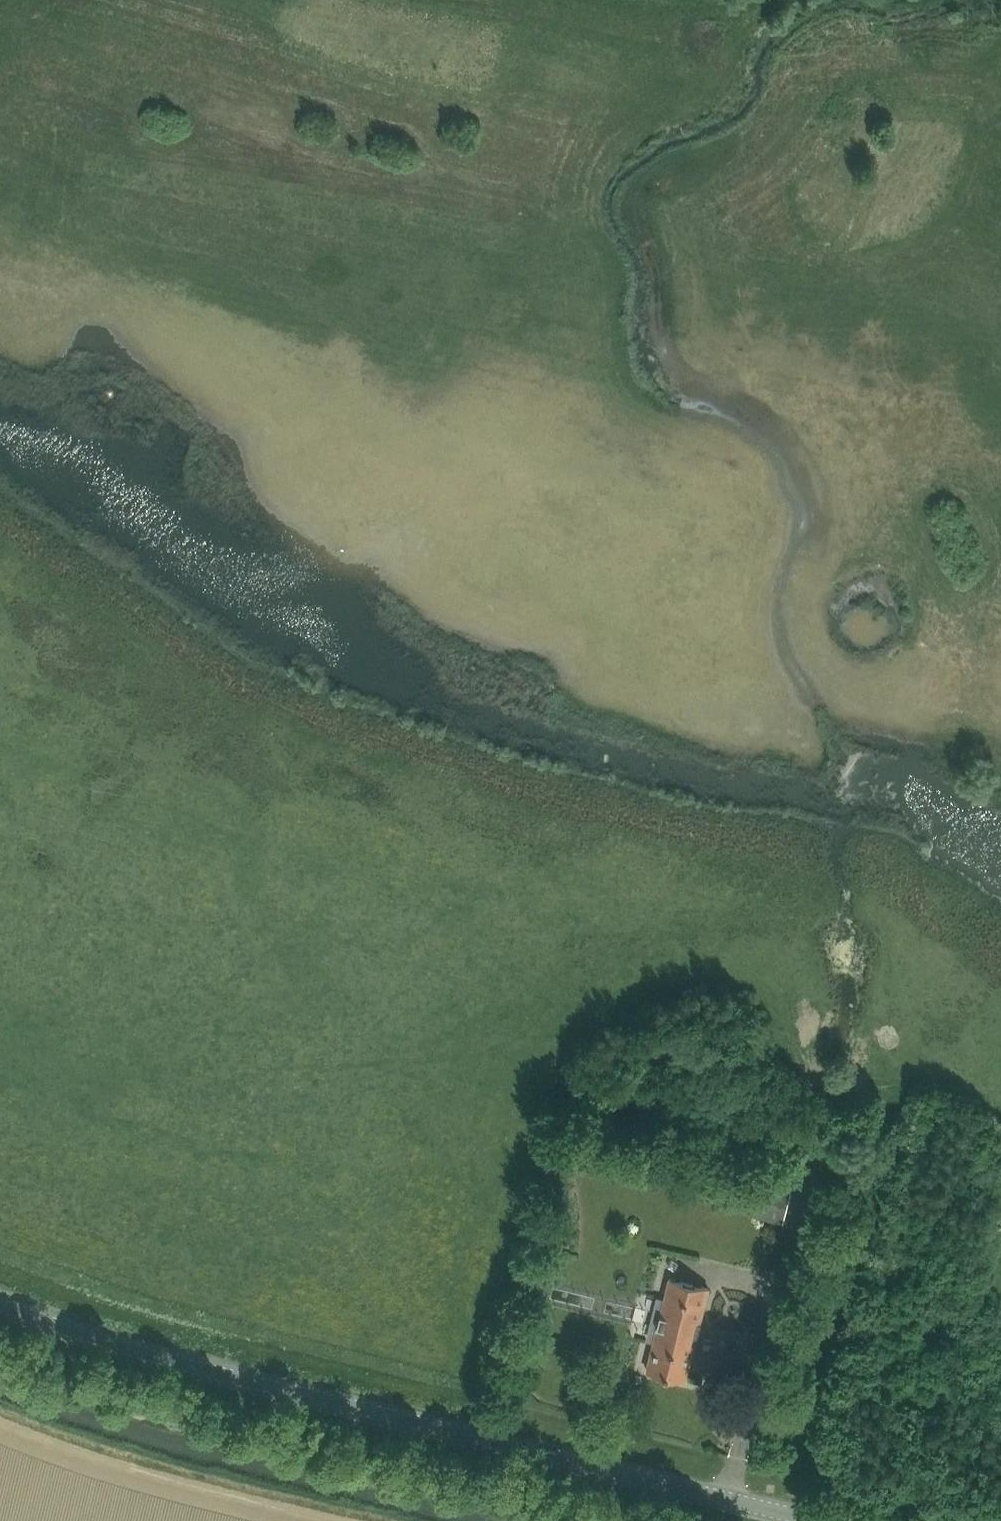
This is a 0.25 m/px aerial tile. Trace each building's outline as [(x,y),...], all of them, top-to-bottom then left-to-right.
[(731,1174),(723,1207),(783,1222),(791,1189),(731,1174)] [(686,1380),(708,1288),(670,1279),(647,1370),(686,1380)]
